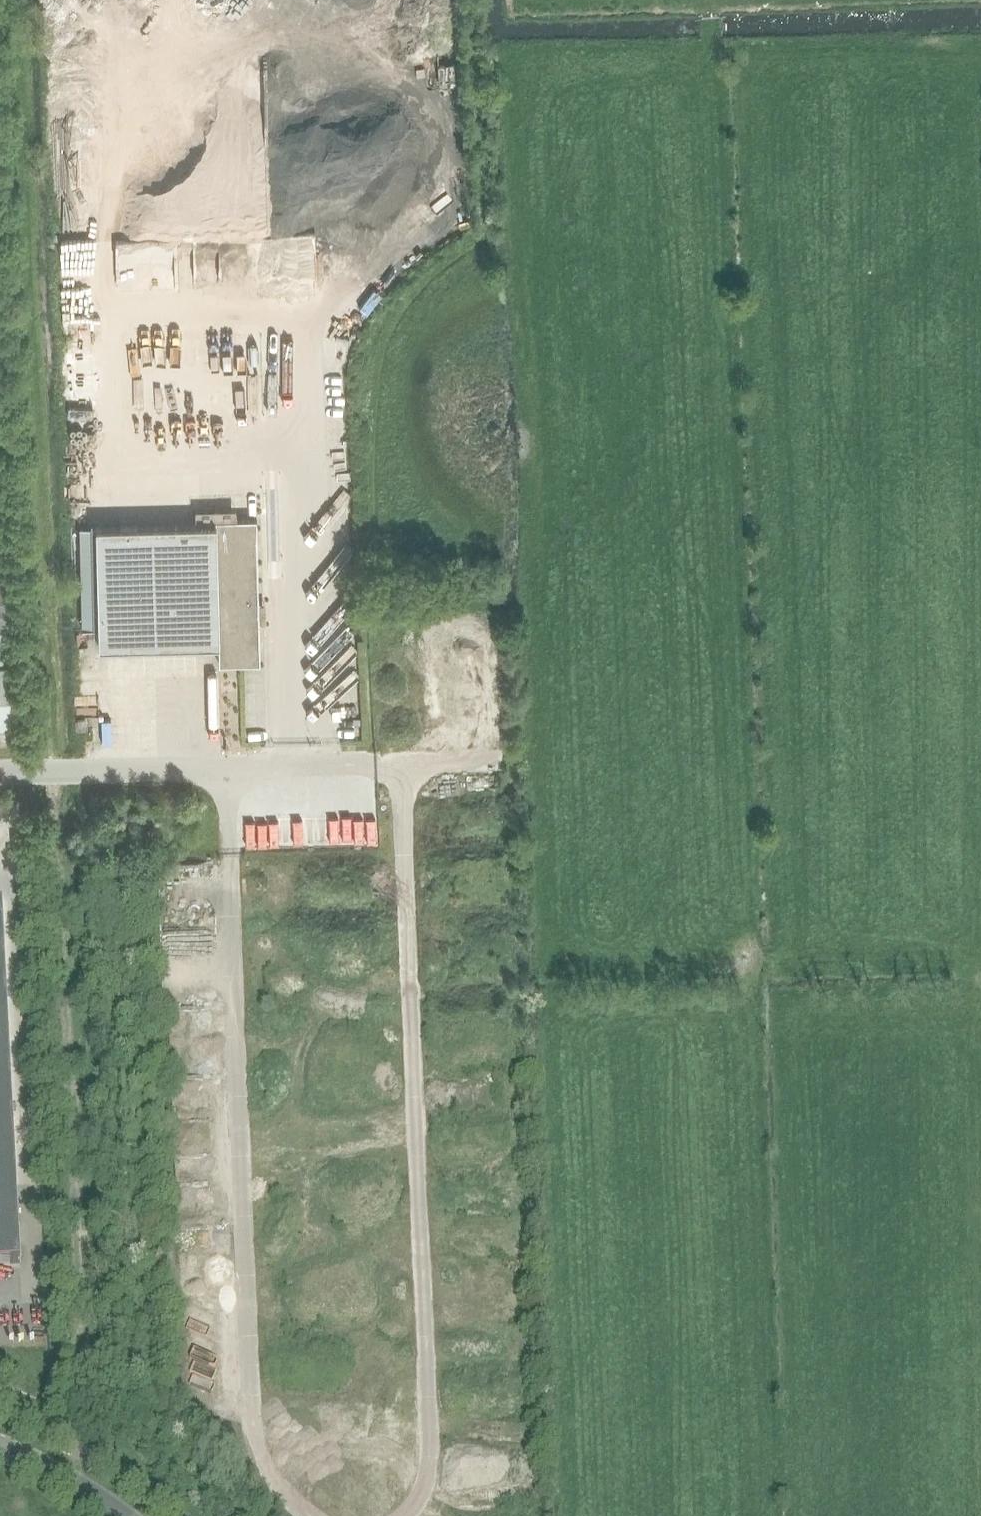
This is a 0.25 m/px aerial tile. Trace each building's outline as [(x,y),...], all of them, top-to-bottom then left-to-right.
[(80,527),(82,628),(98,627),(99,648),(219,645),(219,665),(260,664),(257,519),(216,520),(216,524),(80,527)] [(0,667),(0,727),(18,726),(14,666),(0,667)] [(20,1263),(2,903),(0,904),(0,1264),(20,1263)]
